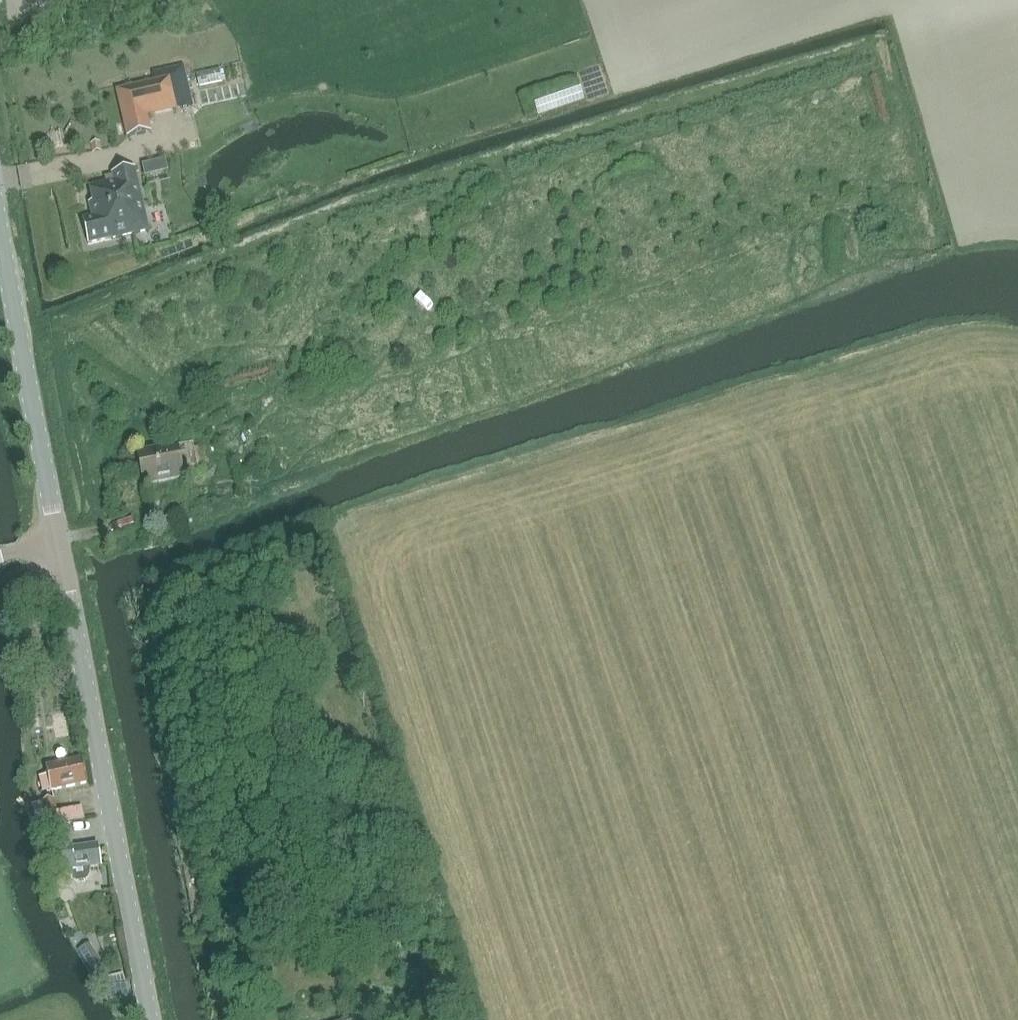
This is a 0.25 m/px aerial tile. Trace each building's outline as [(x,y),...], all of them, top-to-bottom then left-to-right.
[(150,132),(147,116),(140,85),(116,91),(127,137),(150,132)] [(112,175),(114,181),(106,183),(89,187),(93,203),(89,204),(92,217),(82,219),(88,244),(111,239),(111,240),(149,231),(134,168),(112,174),(112,175)] [(177,448),(177,446),(137,453),(143,485),(183,478),(182,474),(197,471),(196,467),(210,464),(206,446),(193,448),(192,446),(177,448)] [(80,761),(46,769),(47,776),(38,778),(42,793),(50,791),(51,793),(84,786),(80,761)] [(37,831),(59,825),(85,820),(82,807),(56,813),(54,800),(42,802),(31,804),(37,831)] [(69,828),(48,831),(54,873),(56,873),(57,880),(73,878),(73,880),(75,882),(78,883),(85,882),(87,880),(89,878),(90,870),(102,868),(98,845),(73,848),(69,828)] [(90,974),(104,965),(92,943),(78,952),(90,974)] [(123,974),(105,979),(112,1003),(129,997),(123,974)]
